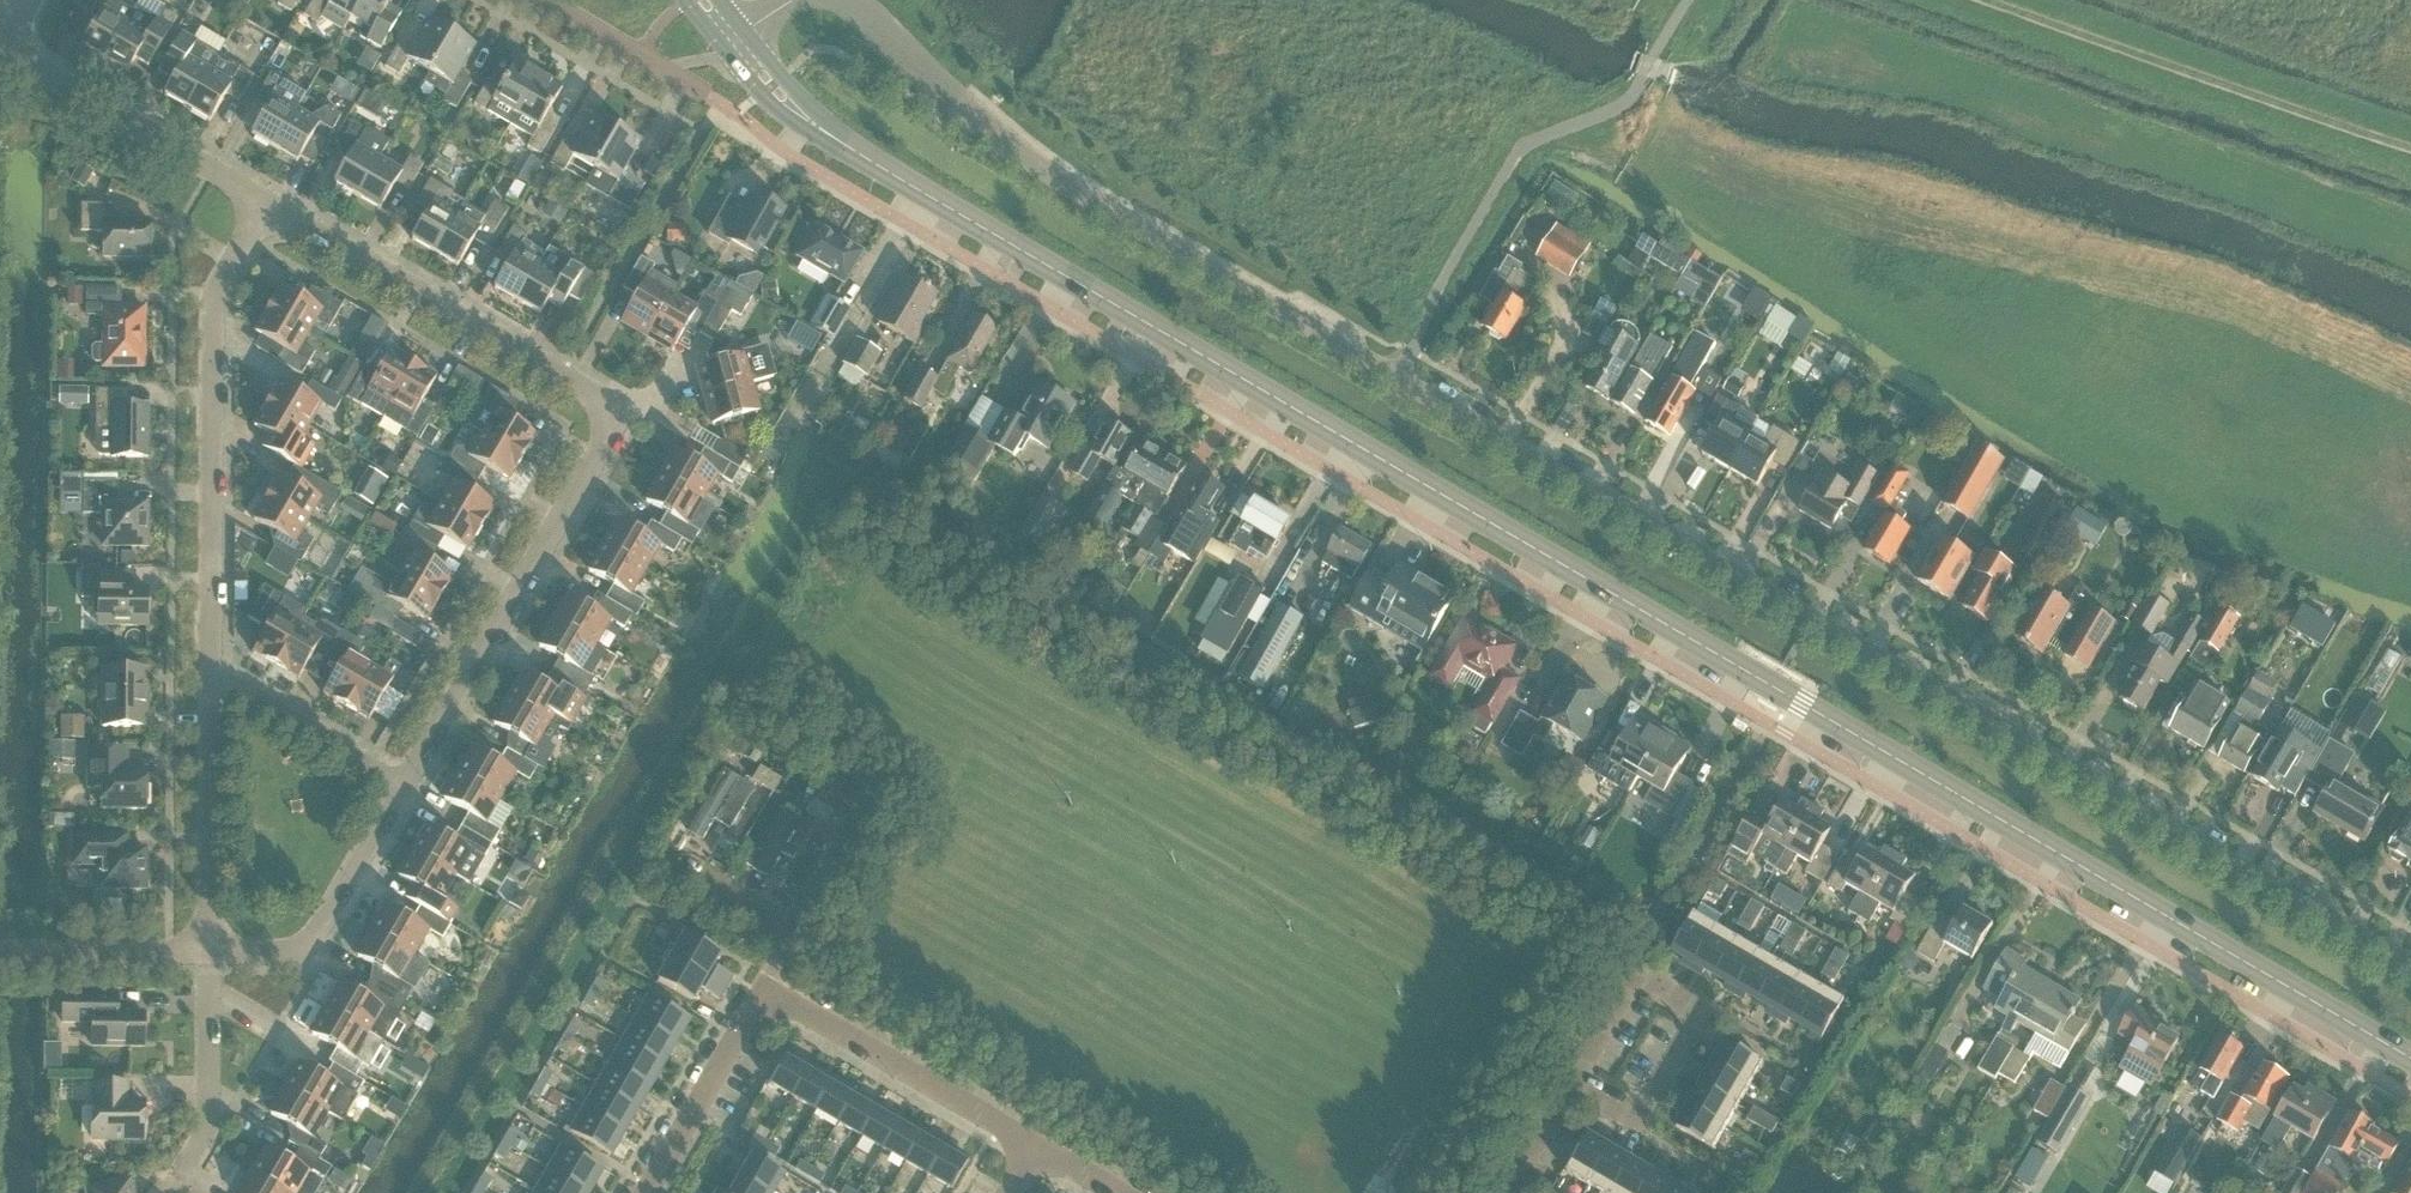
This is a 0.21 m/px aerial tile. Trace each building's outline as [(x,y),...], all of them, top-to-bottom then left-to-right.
[(133,10),(122,3),(124,0),(92,0),(85,11),(98,18),(82,46),(105,59),(134,10),(133,10)] [(278,3),(292,12),(298,0),(280,0),(278,3)] [(361,0),(313,0),(304,15),(318,23),(321,18),(343,31),(352,18),(351,17),(361,0)] [(392,0),(361,0),(351,17),(352,18),(364,25),(360,33),(361,37),(381,49),(396,22),(383,15),(392,0)] [(164,8),(158,18),(135,5),(133,10),(134,10),(105,59),(128,73),(144,46),(156,53),(178,17),(164,8)] [(436,19),(435,22),(430,19),(413,48),(401,40),(385,66),(399,75),(408,59),(430,72),(453,33),(449,31),(451,28),(436,19)] [(220,24),(210,47),(236,59),(247,36),(220,24)] [(459,75),(476,46),(453,33),(430,72),(424,83),(445,96),(443,100),(457,108),(472,82),(459,75)] [(219,54),(197,42),(183,34),(168,60),(180,67),(165,94),(188,108),(219,54)] [(254,75),(240,67),(219,54),(188,108),(211,121),(226,94),(239,101),(254,75)] [(510,125),(516,114),(541,73),(517,59),(502,85),(490,78),(474,104),(510,125)] [(361,85),(367,83),(370,78),(368,73),(363,70),(358,71),(355,76),(356,82),(361,85)] [(549,112),(564,86),(541,73),(516,114),(529,122),(524,132),(533,138),(528,146),(541,154),(561,119),(549,112)] [(268,107),(252,134),(275,148),(297,110),(306,94),(284,82),(271,74),(255,100),(268,107)] [(350,83),(343,96),(353,103),(361,90),(350,83)] [(396,130),(412,116),(385,88),(370,102),(396,130)] [(275,148),(298,161),(314,134),(326,141),(342,115),(328,107),(309,117),(297,110),(275,148)] [(618,130),(614,127),(616,125),(601,116),(600,119),(595,116),(578,145),(566,137),(551,163),(564,171),(574,156),(594,168),(595,169),(618,130)] [(367,127),(366,129),(353,122),(338,148),(350,156),(335,182),(358,196),(380,158),(380,159),(391,141),(367,127)] [(624,172),(641,143),(618,130),(595,169),(594,168),(585,186),(608,199),(609,198),(622,205),(637,179),(624,172)] [(458,154),(463,146),(450,139),(442,153),(448,156),(458,154)] [(358,196),(381,209),(396,183),(409,190),(424,164),(410,156),(401,171),(380,159),(380,158),(358,196)] [(664,163),(664,162),(654,157),(645,173),(655,178),(664,163)] [(96,171),(82,163),(71,180),(86,188),(96,171)] [(524,170),(519,179),(530,185),(534,177),(524,170)] [(435,252),(457,215),(445,208),(454,192),(431,179),(416,205),(428,212),(412,239),(435,252)] [(729,200),(709,234),(729,246),(732,241),(759,257),(786,210),(757,193),(747,210),(729,200)] [(547,214),(561,222),(569,209),(554,201),(547,214)] [(435,252),(458,266),(474,239),(487,246),(508,210),(494,202),(483,220),(462,208),(457,215),(435,252)] [(112,220),(112,204),(82,204),(82,232),(105,232),(105,256),(150,257),(150,221),(112,220)] [(692,221),(687,240),(702,244),(707,225),(692,221)] [(1591,245),(1558,225),(1537,258),(1571,279),(1591,245)] [(669,226),(669,242),(686,243),(686,226),(669,226)] [(863,252),(818,226),(799,257),(845,284),(863,252)] [(511,260),(495,287),(518,301),(540,263),(544,256),(531,249),(533,244),(525,239),(527,235),(513,227),(498,253),(511,260)] [(1653,257),(1685,276),(1694,261),(1678,251),(1679,249),(1663,239),(1653,257)] [(540,263),(518,301),(541,314),(557,287),(582,302),(597,276),(571,261),(572,260),(549,247),(544,256),(540,263)] [(648,335),(671,295),(646,280),(655,265),(641,257),(624,287),(637,295),(622,320),(648,335)] [(1508,339),(1528,306),(1541,282),(1522,271),(1526,266),(1510,257),(1500,275),(1497,273),(1483,297),(1496,305),(1484,326),(1492,330),(1493,335),(1501,340),(1505,338),(1508,339)] [(1707,309),(1724,279),(1694,261),(1685,276),(1702,286),(1693,301),(1707,309)] [(764,296),(776,295),(775,278),(763,279),(764,296)] [(919,326),(937,295),(906,278),(880,323),(915,343),(923,329),(919,326)] [(731,280),(727,287),(741,295),(732,309),(741,314),(753,292),(736,283),(731,280)] [(343,305),(317,289),(310,301),(282,285),(269,308),(310,332),(317,320),(330,328),(343,305)] [(83,304),(83,286),(71,286),(71,304),(83,304)] [(727,287),(718,302),(700,333),(714,341),(732,309),(741,295),(727,287)] [(145,366),(145,307),(121,307),(121,289),(88,288),(87,315),(105,315),(105,346),(95,346),(92,348),(92,361),(95,364),(105,364),(105,366),(145,366)] [(673,350),(688,325),(700,333),(718,302),(705,294),(696,309),(671,295),(648,335),(673,350)] [(817,328),(834,338),(851,309),(834,299),(817,328)] [(1770,321),(1789,333),(1798,319),(1779,307),(1770,321)] [(303,344),(310,332),(269,308),(255,331),(283,347),(276,359),(302,375),(316,352),(303,344)] [(971,374),(995,330),(973,316),(938,379),(921,369),(904,399),(921,409),(932,389),(944,396),(960,368),(971,374)] [(1604,358),(1587,387),(1598,393),(1609,399),(1632,361),(1641,345),(1610,327),(1596,353),(1604,358)] [(1673,377),(1648,421),(1671,434),(1690,404),(1705,413),(1724,380),(1703,368),(1718,343),(1698,332),(1672,377),(1673,377)] [(364,334),(353,354),(368,362),(379,343),(364,334)] [(1636,415),(1656,381),(1675,348),(1653,335),(1634,369),(1614,401),(1636,415)] [(874,368),(882,353),(858,338),(843,363),(845,363),(837,377),(856,387),(863,374),(868,377),(874,368)] [(1852,360),(1856,354),(1843,346),(1840,353),(1829,370),(1843,378),(1853,360),(1852,360)] [(698,366),(706,395),(751,383),(774,377),(766,348),(698,366)] [(348,396),(383,417),(390,404),(415,363),(392,349),(375,377),(363,370),(348,396)] [(421,404),(438,376),(415,363),(390,404),(383,417),(418,437),(433,411),(421,404)] [(333,377),(327,389),(328,389),(343,398),(350,387),(333,377)] [(1741,399),(1747,386),(1732,377),(1724,390),(1741,399)] [(313,380),(304,393),(281,379),(268,402),(309,426),(323,404),(336,410),(343,398),(329,390),(313,380)] [(751,383),(706,395),(714,424),(759,412),(751,383)] [(971,490),(977,480),(996,446),(1016,458),(1028,437),(1050,450),(1077,404),(1041,383),(1020,419),(1007,412),(990,441),(966,427),(946,462),(957,469),(952,479),(971,490)] [(523,457),(537,434),(508,417),(518,401),(491,386),(468,425),(482,433),(523,457)] [(59,406),(89,406),(89,387),(60,387),(59,406)] [(149,457),(149,406),(129,406),(129,390),(96,390),(96,429),(96,449),(97,451),(97,452),(99,454),(101,456),(113,456),(149,457)] [(1732,470),(1760,420),(1746,412),(1747,410),(1721,395),(1706,421),(1718,428),(1704,454),(1732,470)] [(302,439),(309,426),(268,402),(254,425),(279,439),(272,450),(302,468),(315,446),(302,439)] [(1787,467),(1801,442),(1775,427),(1775,428),(1760,420),(1732,470),(1759,486),(1774,460),(1787,467)] [(1088,481),(1089,480),(1102,458),(1115,465),(1132,435),(1110,421),(1094,448),(1088,445),(1073,472),(1088,481)] [(438,430),(429,424),(420,439),(430,444),(438,430)] [(523,457),(482,433),(468,456),(456,448),(448,460),(475,476),(481,463),(510,480),(523,457)] [(723,440),(715,453),(732,463),(742,469),(746,461),(750,455),(748,454),(723,440)] [(783,447),(770,440),(762,454),(774,461),(783,447)] [(1170,456),(1167,455),(1147,442),(1128,474),(1117,467),(1087,518),(1105,529),(1124,498),(1136,505),(1148,486),(1146,484),(1155,470),(1160,473),(1170,456)] [(1947,506),(1973,521),(2008,462),(1982,447),(1947,506)] [(677,450),(662,475),(702,499),(717,473),(698,462),(677,450)] [(1882,476),(1889,465),(1870,454),(1865,464),(1860,461),(1852,475),(1853,476),(1849,484),(1827,472),(1820,483),(1818,482),(1802,509),(1833,527),(1849,499),(1861,506),(1880,474),(1882,476)] [(401,462),(391,456),(383,469),(393,476),(401,462)] [(1155,518),(1156,516),(1158,517),(1188,467),(1170,456),(1160,473),(1155,470),(1146,484),(1148,486),(1136,505),(1122,529),(1141,540),(1137,546),(1154,556),(1175,521),(1173,520),(1169,527),(1155,518)] [(441,503),(482,527),(495,504),(468,488),(475,476),(448,460),(441,473),(454,480),(441,503)] [(746,461),(742,469),(752,475),(756,467),(746,461)] [(732,463),(724,478),(733,484),(742,469),(732,463)] [(1891,563),(1912,528),(1903,523),(1909,514),(1899,508),(1902,503),(1897,500),(1913,473),(1898,464),(1895,468),(1889,465),(1882,476),(1888,479),(1875,502),(1889,510),(1867,548),(1891,563)] [(386,481),(369,472),(355,497),(371,506),(386,481)] [(316,477),(309,490),(281,473),(267,496),(309,520),(316,508),(329,516),(343,493),(316,477)] [(688,523),(702,499),(662,475),(647,501),(672,516),(665,529),(682,539),(695,546),(703,533),(688,523)] [(1220,522),(1209,515),(1225,489),(1206,478),(1184,512),(1185,512),(1178,524),(1175,521),(1154,556),(1166,564),(1174,551),(1195,564),(1220,522)] [(148,546),(148,501),(118,501),(118,482),(84,482),(84,514),(104,514),(104,545),(148,546)] [(427,483),(405,496),(414,511),(436,498),(427,483)] [(1269,559),(1291,520),(1257,500),(1256,502),(1244,495),(1233,514),(1245,520),(1230,544),(1248,555),(1251,548),(1269,559)] [(302,532),(309,520),(267,496),(254,519),(282,535),(275,548),(301,563),(315,540),(302,532)] [(1065,509),(1044,497),(1023,531),(1044,543),(1065,509)] [(2041,566),(2072,514),(2051,501),(2020,553),(2041,566)] [(469,550),(482,527),(441,503),(434,515),(421,507),(407,531),(433,546),(441,534),(469,550)] [(2080,508),(2068,529),(2083,537),(2095,517),(2080,508)] [(682,539),(665,529),(652,521),(644,534),(619,520),(605,545),(644,569),(659,544),(674,553),(682,539)] [(1352,579),(1372,545),(1343,528),(1323,563),(1352,579)] [(400,543),(387,566),(399,573),(441,597),(454,574),(430,561),(438,549),(433,546),(407,531),(400,543)] [(710,552),(716,542),(711,539),(705,549),(710,552)] [(1942,539),(1919,580),(1951,599),(1975,558),(1942,539)] [(630,593),(644,569),(605,545),(590,571),(615,585),(607,599),(633,614),(637,616),(645,602),(630,593)] [(1990,621),(2019,570),(1987,551),(1975,571),(1983,575),(1965,605),(1990,621)] [(1374,571),(1352,608),(1425,651),(1455,599),(1401,567),(1393,582),(1374,571)] [(392,585),(380,578),(363,568),(350,590),(393,615),(400,604),(427,620),(441,597),(399,573),(392,585)] [(148,625),(148,588),(117,587),(118,571),(83,571),(82,598),(100,598),(99,625),(148,625)] [(62,572),(57,573),(53,577),(54,582),(58,586),(64,585),(67,581),(67,576),(62,572)] [(1206,641),(1200,650),(1223,663),(1229,654),(1244,627),(1261,597),(1266,588),(1245,577),(1241,574),(1233,588),(1222,582),(1198,625),(1209,630),(1204,639),(1206,641)] [(1128,590),(1107,575),(1094,594),(1116,608),(1128,590)] [(248,582),(235,582),(235,601),(248,601),(248,582)] [(308,611),(296,604),(266,586),(248,617),(261,625),(264,621),(269,624),(253,651),(276,665),(304,617),(308,611)] [(2090,668),(2117,622),(2090,606),(2096,596),(2080,587),(2069,604),(2042,589),(2015,635),(2044,652),(2054,634),(2072,645),(2066,654),(2090,668)] [(2153,637),(2171,606),(2150,594),(2132,625),(2153,637)] [(633,614),(607,599),(603,596),(595,609),(570,595),(555,620),(595,644),(610,619),(625,628),(633,614)] [(2229,599),(2204,641),(2221,651),(2241,617),(2237,615),(2242,606),(2229,599)] [(1128,600),(1118,615),(1135,626),(1145,610),(1128,600)] [(2130,603),(2122,617),(2132,622),(2140,609),(2130,603)] [(2334,625),(2309,609),(2300,604),(2294,614),(2303,619),(2298,627),(2324,642),(2334,625)] [(1280,606),(1263,638),(1246,671),(1269,683),(1304,619),(1280,606)] [(2129,680),(2120,697),(2144,712),(2162,681),(2163,682),(2166,684),(2178,664),(2181,666),(2190,652),(2194,654),(2211,625),(2192,614),(2176,641),(2165,634),(2151,638),(2147,646),(2146,645),(2126,675),(2130,679),(2129,680)] [(326,621),(315,624),(304,617),(276,665),(299,678),(316,650),(328,657),(343,631),(326,621)] [(1467,618),(1433,677),(1450,688),(1456,677),(1465,663),(1480,672),(1488,677),(1479,692),(1487,696),(1477,712),(1470,725),(1487,735),(1494,722),(1495,723),(1520,679),(1503,670),(1517,647),(1467,618)] [(417,647),(424,635),(398,620),(390,632),(417,647)] [(595,644),(555,620),(540,646),(565,660),(557,674),(587,691),(595,678),(591,675),(606,650),(595,644)] [(366,645),(356,639),(343,631),(328,657),(340,665),(324,693),(347,706),(371,665),(359,658),(366,645)] [(2405,657),(2390,649),(2367,687),(2382,695),(2405,657)] [(370,720),(401,665),(390,659),(383,672),(371,665),(347,706),(370,720)] [(2307,675),(2290,665),(2282,677),(2299,688),(2307,675)] [(147,727),(148,669),(104,669),(104,727),(147,727)] [(557,674),(549,687),(525,672),(510,698),(550,721),(570,733),(592,694),(587,691),(557,674)] [(1581,740),(1583,741),(1607,700),(1568,676),(1540,724),(1522,713),(1504,744),(1523,756),(1535,735),(1545,741),(1571,757),(1581,740)] [(2205,748),(2231,703),(2199,683),(2172,728),(2205,748)] [(2270,696),(2268,701),(2249,690),(2236,713),(2246,719),(2241,728),(2239,727),(2221,758),(2246,772),(2269,731),(2259,725),(2274,699),(2270,696)] [(2341,745),(2351,729),(2358,733),(2375,704),(2358,694),(2332,739),(2309,779),(2329,792),(2316,813),(2365,841),(2385,807),(2341,781),(2357,754),(2341,745)] [(535,746),(550,721),(510,698),(495,724),(520,738),(512,751),(538,767),(542,769),(550,755),(535,746)] [(1360,728),(1381,723),(1376,706),(1355,711),(1360,728)] [(733,883),(809,757),(734,714),(663,841),(733,883)] [(1630,793),(1638,778),(1664,733),(1638,718),(1625,741),(1611,733),(1590,769),(1630,793)] [(85,727),(62,727),(62,738),(85,738),(85,727)] [(2284,727),(2254,776),(2280,791),(2282,787),(2295,795),(2322,750),(2309,742),(2284,727)] [(1664,733),(1638,778),(1654,787),(1646,802),(1673,818),(1678,821),(1659,854),(1671,861),(1690,828),(1709,796),(1692,786),(1693,783),(1676,774),(1691,749),(1664,733)] [(76,742),(52,741),(52,761),(76,761),(76,742)] [(538,767),(512,751),(508,749),(500,762),(475,748),(460,773),(500,797),(515,772),(530,781),(538,767)] [(147,809),(147,770),(128,770),(128,749),(90,749),(89,788),(102,789),(102,809),(147,809)] [(809,757),(733,883),(800,923),(874,797),(809,757)] [(485,822),(500,797),(460,773),(445,799),(470,813),(462,827),(493,844),(501,830),(485,822)] [(1776,869),(1814,805),(1802,798),(1797,808),(1784,801),(1769,826),(1751,816),(1747,825),(1728,856),(1747,868),(1754,856),(1776,869)] [(1841,855),(1823,844),(1832,829),(1819,821),(1825,811),(1814,805),(1776,869),(1787,875),(1798,856),(1812,864),(1807,871),(1825,881),(1841,855)] [(2390,850),(2392,852),(2393,857),(2401,862),(2406,859),(2410,862),(2410,816),(2390,850)] [(430,825),(415,851),(455,874),(470,883),(485,858),(493,844),(462,827),(455,840),(430,825)] [(108,849),(108,836),(75,835),(75,864),(100,864),(100,888),(146,888),(146,849),(108,849)] [(1859,917),(1897,853),(1886,847),(1880,856),(1867,849),(1858,864),(1845,857),(1829,884),(1844,892),(1848,885),(1860,892),(1849,911),(1859,917)] [(540,853),(532,848),(524,860),(533,865),(540,853)] [(441,898),(455,874),(415,851),(400,876),(425,891),(417,904),(421,907),(448,922),(456,908),(441,898)] [(1925,901),(1908,890),(1916,877),(1902,869),(1908,860),(1897,853),(1859,917),(1870,923),(1881,905),(1894,912),(1891,918),(1909,928),(1925,901)] [(1575,855),(1568,868),(1578,874),(1586,862),(1577,857),(1575,855)] [(1715,879),(1708,891),(1720,898),(1728,886),(1715,879)] [(510,904),(524,912),(532,897),(519,889),(510,904)] [(1795,893),(1787,907),(1800,915),(1808,901),(1795,893)] [(122,899),(102,899),(102,916),(122,916),(122,899)] [(1752,900),(1745,912),(1758,920),(1765,907),(1752,900)] [(448,922),(421,907),(413,920),(388,905),(374,931),(414,954),(428,929),(443,938),(451,924),(448,922)] [(1935,963),(1936,962),(1945,945),(1973,961),(1994,925),(1965,908),(1957,922),(1941,913),(1918,953),(1935,963)] [(1745,912),(1738,925),(1750,932),(1758,920),(1745,912)] [(1717,927),(1695,914),(1673,951),(1686,958),(1683,963),(1693,968),(1717,927)] [(672,928),(663,922),(657,934),(666,939),(672,928)] [(1795,924),(1787,937),(1800,944),(1807,932),(1795,924)] [(1717,976),(1738,939),(1717,927),(1693,968),(1703,974),(1705,969),(1717,976)] [(414,954),(374,931),(359,956),(374,965),(371,981),(407,1002),(429,963),(414,954)] [(673,959),(706,978),(720,955),(686,936),(673,959)] [(1787,937),(1780,949),(1793,957),(1800,944),(1787,937)] [(1735,993),(1759,951),(1738,939),(1717,976),(1728,983),(1726,987),(1735,993)] [(1866,983),(1878,957),(1854,946),(1842,972),(1866,983)] [(1837,949),(1830,961),(1842,968),(1849,956),(1837,949)] [(1759,1000),(1781,963),(1759,951),(1735,993),(1745,998),(1748,994),(1759,1000)] [(2027,1028),(2052,985),(2024,968),(2027,962),(2008,951),(1995,973),(1985,990),(2003,1000),(1997,1011),(2009,1018),(2002,1032),(2001,1032),(1980,1068),(1998,1079),(2001,1073),(2015,1049),(2016,1050),(2022,1039),(2012,1033),(2017,1022),(2027,1028)] [(1909,952),(1902,965),(1913,971),(1920,959),(1909,952)] [(693,1001),(706,978),(673,959),(659,982),(693,1001)] [(1830,961),(1823,974),(1835,981),(1842,968),(1830,961)] [(1778,1017),(1802,976),(1781,963),(1759,1000),(1771,1007),(1768,1012),(1778,1017)] [(726,989),(733,978),(718,970),(711,981),(726,989)] [(1802,1025),(1823,988),(1802,976),(1778,1017),(1788,1023),(1790,1018),(1802,1025)] [(605,999),(617,1005),(627,983),(615,977),(605,999)] [(591,990),(600,996),(607,983),(598,978),(591,990)] [(385,1041),(407,1002),(371,981),(359,992),(343,983),(328,1008),(385,1041)] [(720,1001),(726,989),(711,981),(705,992),(720,1001)] [(2062,1068),(2071,1053),(2087,1025),(2073,1017),(2082,1002),(2052,985),(2027,1028),(2037,1033),(2025,1055),(2016,1050),(2015,1049),(2001,1073),(2017,1083),(2035,1052),(2062,1068)] [(1823,988),(1802,1025),(1813,1032),(1811,1036),(1821,1042),(1845,1001),(1823,988)] [(593,1008),(600,996),(591,990),(584,1002),(593,1008)] [(145,1046),(145,1013),(103,1012),(103,996),(64,995),(64,1023),(94,1023),(93,1046),(145,1046)] [(638,1019),(677,1041),(690,1019),(651,996),(638,1019)] [(412,1004),(408,1011),(417,1016),(421,1009),(412,1004)] [(370,1068),(385,1041),(328,1008),(313,1034),(338,1049),(331,1062),(335,1064),(356,1077),(363,1064),(370,1068)] [(2162,1069),(2180,1039),(2159,1027),(2161,1022),(2136,1008),(2120,1035),(2134,1043),(2119,1070),(2152,1088),(2162,1069)] [(664,1064),(677,1041),(638,1019),(625,1041),(664,1064)] [(564,1035),(574,1041),(582,1028),(572,1023),(564,1035)] [(567,1054),(574,1041),(564,1035),(557,1048),(567,1054)] [(2214,1098),(2242,1050),(2221,1038),(2203,1069),(2193,1064),(2187,1075),(2196,1080),(2193,1086),(2214,1098)] [(651,1087),(664,1064),(625,1041),(612,1064),(651,1087)] [(1710,1060),(1751,1085),(1764,1063),(1727,1041),(1720,1053),(1715,1051),(1710,1060)] [(1937,1046),(1919,1075),(1931,1082),(1948,1053),(1937,1046)] [(794,1097),(811,1067),(788,1054),(771,1084),(794,1097)] [(1739,1106),(1751,1085),(1710,1060),(1704,1070),(1709,1073),(1702,1084),(1739,1106)] [(420,1062),(413,1073),(425,1080),(431,1068),(420,1062)] [(2100,1083),(2106,1068),(2093,1062),(2087,1077),(2100,1083)] [(356,1077),(335,1064),(327,1077),(302,1063),(287,1088),(327,1112),(327,1111),(342,1121),(365,1082),(356,1077)] [(2270,1110),(2270,1111),(2290,1077),(2265,1063),(2243,1102),(2232,1095),(2218,1120),(2239,1132),(2245,1121),(2259,1129),(2270,1110)] [(638,1109),(651,1087),(612,1064),(599,1086),(599,1087),(638,1109)] [(816,1110),(834,1080),(811,1067),(794,1097),(816,1110)] [(561,1079),(554,1075),(555,1073),(546,1068),(539,1080),(548,1086),(552,1088),(555,1090),(561,1079)] [(1789,1078),(1782,1090),(1794,1097),(1801,1085),(1789,1078)] [(541,1098),(548,1086),(539,1080),(532,1093),(541,1098)] [(839,1123),(856,1093),(834,1080),(816,1110),(839,1123)] [(129,1102),(129,1083),(97,1083),(97,1102),(94,1102),(94,1139),(144,1139),(144,1102),(129,1102)] [(1727,1127),(1739,1106),(1702,1084),(1695,1096),(1691,1093),(1685,1103),(1727,1127)] [(591,1099),(586,1109),(625,1132),(638,1109),(599,1087),(591,1099)] [(2040,1142),(2059,1154),(2092,1099),(2072,1087),(2040,1142)] [(312,1137),(327,1112),(287,1088),(272,1114),(297,1128),(289,1142),(301,1149),(320,1160),(328,1146),(312,1137)] [(564,1095),(555,1090),(552,1088),(546,1098),(559,1105),(564,1095)] [(2314,1141),(2336,1104),(2309,1088),(2305,1094),(2295,1088),(2264,1141),(2279,1150),(2292,1127),(2314,1141)] [(861,1136),(879,1106),(856,1093),(839,1123),(861,1136)] [(1714,1149),(1727,1127),(1685,1103),(1680,1112),(1684,1115),(1677,1127),(1714,1149)] [(884,1149),(901,1120),(879,1106),(861,1136),(884,1149)] [(1755,1107),(1748,1119),(1761,1127),(1768,1114),(1755,1107)] [(612,1155),(625,1132),(586,1109),(572,1132),(612,1155)] [(2388,1167),(2401,1145),(2374,1129),(2375,1126),(2351,1112),(2321,1165),(2305,1192),(2341,1192),(2344,1188),(2343,1187),(2347,1180),(2354,1166),(2353,1165),(2361,1152),(2388,1167)] [(1768,1114),(1761,1127),(1773,1134),(1780,1121),(1768,1114)] [(907,1162),(924,1133),(901,1120),(884,1149),(907,1162)] [(1887,1128),(1878,1122),(1868,1139),(1877,1144),(1887,1128)] [(2175,1184),(2202,1138),(2183,1127),(2156,1173),(2175,1184)] [(503,1141),(513,1147),(517,1139),(520,1134),(510,1129),(503,1141)] [(929,1175),(946,1146),(924,1133),(907,1162),(929,1175)] [(764,1150),(769,1141),(757,1134),(751,1142),(764,1150)] [(1590,1186),(1614,1144),(1604,1138),(1602,1143),(1590,1136),(1568,1173),(1590,1186)] [(517,1139),(513,1147),(523,1153),(528,1145),(517,1139)] [(505,1159),(513,1147),(503,1141),(496,1154),(505,1159)] [(764,1150),(777,1158),(782,1149),(769,1141),(764,1150)] [(1633,1161),(1621,1154),(1624,1149),(1614,1144),(1590,1186),(1603,1192),(1614,1192),(1633,1161)] [(551,1169),(590,1192),(603,1169),(564,1146),(551,1169)] [(946,1146),(929,1175),(952,1188),(969,1159),(946,1146)] [(301,1149),(294,1162),(269,1148),(254,1173),(288,1192),(316,1192),(332,1167),(320,1160),(301,1149)] [(1752,1170),(1759,1158),(1747,1150),(1739,1163),(1752,1170)] [(769,1192),(772,1192),(784,1172),(755,1155),(742,1177),(769,1192)] [(368,1156),(362,1167),(371,1172),(377,1161),(368,1156)] [(809,1176),(814,1167),(802,1160),(796,1169),(809,1176)] [(1656,1168),(1647,1163),(1644,1167),(1633,1161),(1614,1192),(1642,1192),(1656,1168)] [(809,1176),(821,1184),(827,1174),(814,1167),(809,1176)] [(1675,1185),(1664,1179),(1666,1174),(1656,1168),(1642,1192),(1670,1192),(1675,1185)] [(2396,1192),(2410,1192),(2410,1168),(2396,1192)] [(590,1192),(551,1169),(538,1192),(540,1192),(589,1192),(590,1192)] [(2311,1178),(2297,1170),(2283,1192),(2303,1192),(2311,1178)] [(254,1173),(242,1192),(288,1192),(254,1173)] [(477,1186),(487,1191),(494,1179),(484,1173),(477,1186)] [(742,1177),(733,1192),(769,1192),(742,1177)] [(1349,1192),(1319,1178),(1312,1192),(1348,1192),(1349,1192)] [(134,1191),(119,1182),(87,1189),(88,1192),(135,1192),(134,1191)]
